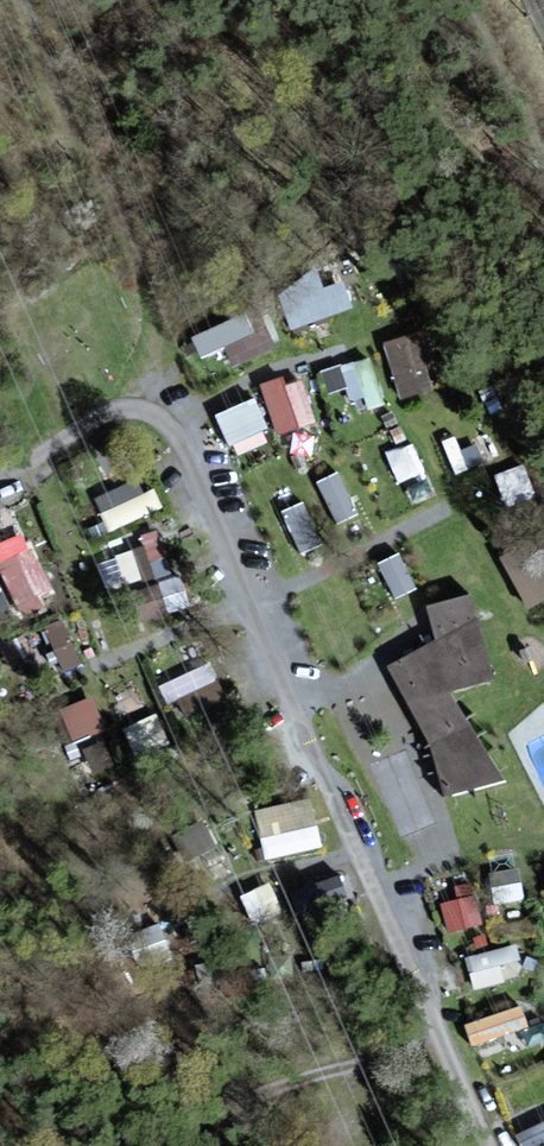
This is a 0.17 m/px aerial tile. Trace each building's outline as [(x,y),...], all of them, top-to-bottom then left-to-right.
[(290,325),(353,301),(342,271),(278,295),(290,325)] [(199,352),(222,342),(230,360),(265,345),(248,305),(190,330),(199,352)] [(398,393),(429,383),(410,327),(379,337),(398,393)] [(343,382),(347,395),(376,387),(366,351),(315,366),(322,388),(343,382)] [(313,419),(299,370),(259,381),(273,430),(313,419)] [(254,391),(214,407),(229,443),(268,428),(254,391)] [(383,445),(393,478),(421,470),(412,437),(383,445)] [(447,450),(450,464),(478,458),(475,444),(447,450)] [(517,459),(492,468),(507,509),(532,501),(517,459)] [(338,465),(314,475),(332,518),(355,509),(338,465)] [(161,505),(155,484),(139,488),(136,475),(93,488),(103,522),(161,505)] [(297,549),(317,542),(301,497),(281,505),(297,549)] [(529,531),(498,544),(524,604),(543,595),(543,566),(529,531)] [(94,551),(103,584),(167,568),(159,535),(94,551)] [(0,555),(0,569),(14,599),(50,582),(31,541),(0,555)] [(375,558),(392,594),(413,584),(396,548),(375,558)] [(139,611),(186,596),(176,567),(130,582),(139,611)] [(502,778),(455,694),(495,684),(474,598),(427,610),(435,642),(390,668),(431,738),(448,793),(502,778)] [(63,615),(41,626),(61,666),(83,655),(63,615)] [(192,754),(238,733),(204,657),(158,677),(192,754)] [(57,703),(72,737),(105,723),(90,689),(57,703)] [(120,721),(132,749),(165,734),(153,707),(120,721)] [(100,734),(80,743),(91,768),(111,759),(100,734)] [(252,805),(263,854),(320,841),(309,792),(252,805)] [(188,856),(214,839),(198,814),(172,831),(188,856)] [(513,847),(488,850),(492,883),(517,880),(513,847)] [(340,871),(313,880),(323,910),(350,901),(340,871)] [(469,876),(434,884),(445,928),(480,919),(469,876)] [(242,886),(250,917),(279,909),(271,879),(242,886)] [(514,939),(463,950),(470,982),(521,970),(514,939)] [(521,999),(462,1019),(469,1040),(528,1020),(521,999)] [(513,1127),(521,1144),(543,1134),(543,1114),(513,1127)]
